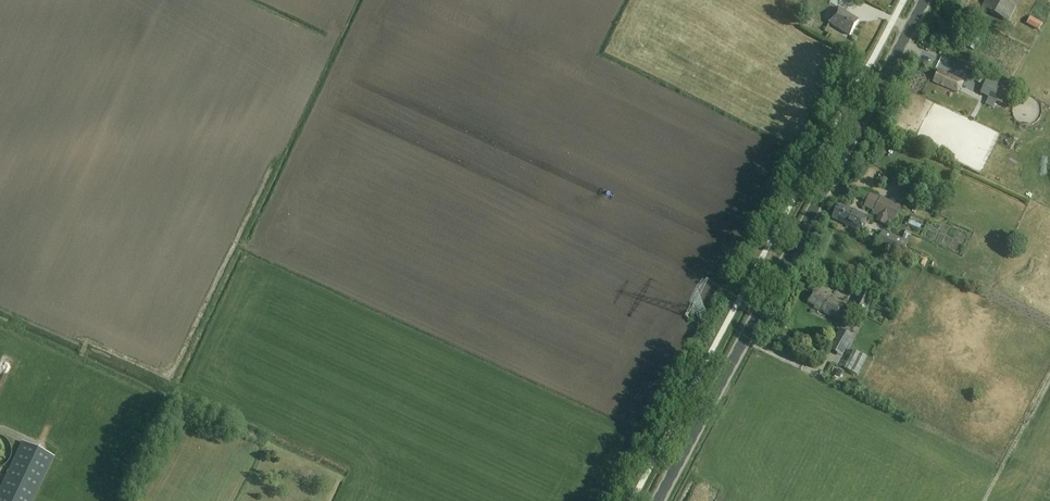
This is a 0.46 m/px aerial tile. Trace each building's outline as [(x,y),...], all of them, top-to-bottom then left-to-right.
[(978,5),(977,4),(979,0),(968,0),(965,7),(974,12),(978,5)] [(1017,7),(1003,0),(986,0),(982,9),(1009,23),(1017,7)] [(851,35),(860,21),(840,8),(831,22),(851,35)] [(1040,31),(1044,23),(1032,16),(1028,24),(1040,31)] [(958,93),(963,82),(938,70),(933,82),(958,93)] [(1010,91),(986,79),(980,93),(1003,104),(1010,91)] [(922,195),(925,188),(910,181),(907,188),(911,190),(910,193),(916,196),(918,193),(922,195)] [(942,204),(945,198),(933,192),(930,197),(942,204)] [(894,225),(902,209),(872,194),(865,208),(874,212),(873,214),(894,225)] [(844,210),(836,206),(832,215),(845,221),(844,223),(860,230),(866,217),(845,207),(844,210)] [(903,255),(908,243),(883,231),(878,243),(903,255)] [(909,241),(912,234),(906,231),(903,239),(909,241)] [(844,304),(816,290),(814,293),(811,291),(806,301),(815,305),(814,307),(837,319),(844,304)] [(864,315),(872,298),(862,293),(854,310),(864,315)] [(849,347),(854,337),(840,331),(835,341),(849,347)] [(858,377),(867,359),(854,352),(845,370),(858,377)] [(55,458),(22,443),(0,491),(0,500),(35,500),(55,458)]
